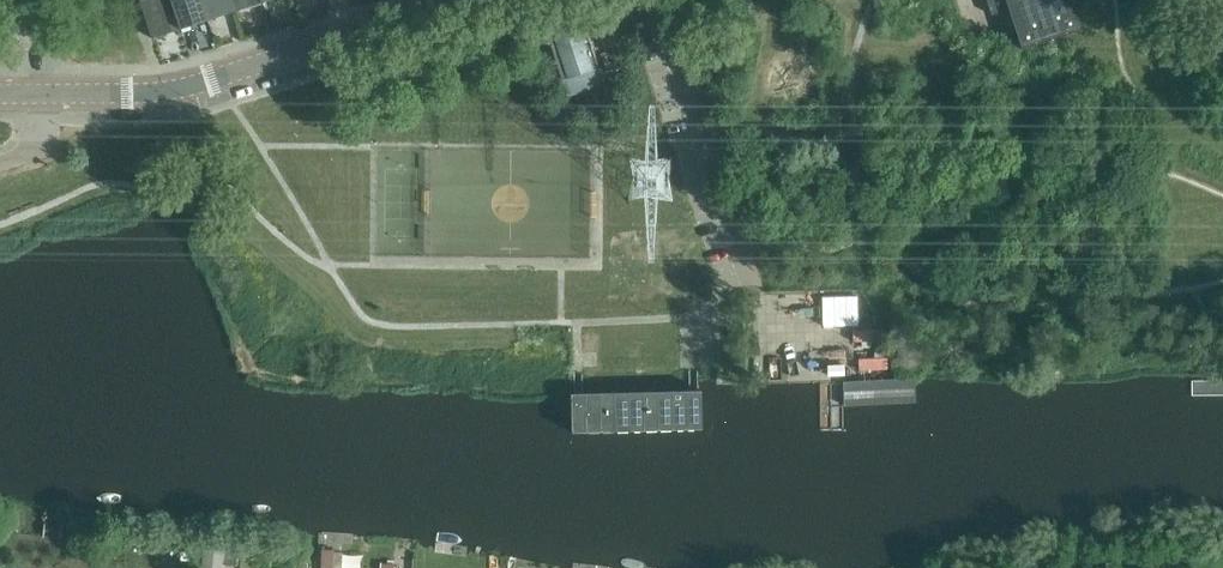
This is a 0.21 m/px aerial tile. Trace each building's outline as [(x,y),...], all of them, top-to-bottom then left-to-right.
[(171,0),(140,0),(154,39),(181,30),(171,0)] [(181,30),(208,21),(201,0),(171,0),(181,30)] [(208,21),(236,12),(232,0),(201,0),(208,21)] [(236,12),(263,3),(262,0),(232,0),(236,12)] [(992,15),(1011,9),(1024,48),(1081,30),(1071,0),(987,0),(992,15)] [(547,29),(563,79),(599,68),(583,18),(547,29)] [(613,23),(599,28),(604,45),(618,41),(613,23)] [(865,292),(819,293),(820,307),(865,306),(865,292)] [(881,356),(880,318),(851,318),(852,357),(881,356)] [(701,389),(571,393),(572,432),(702,430),(701,389)]
